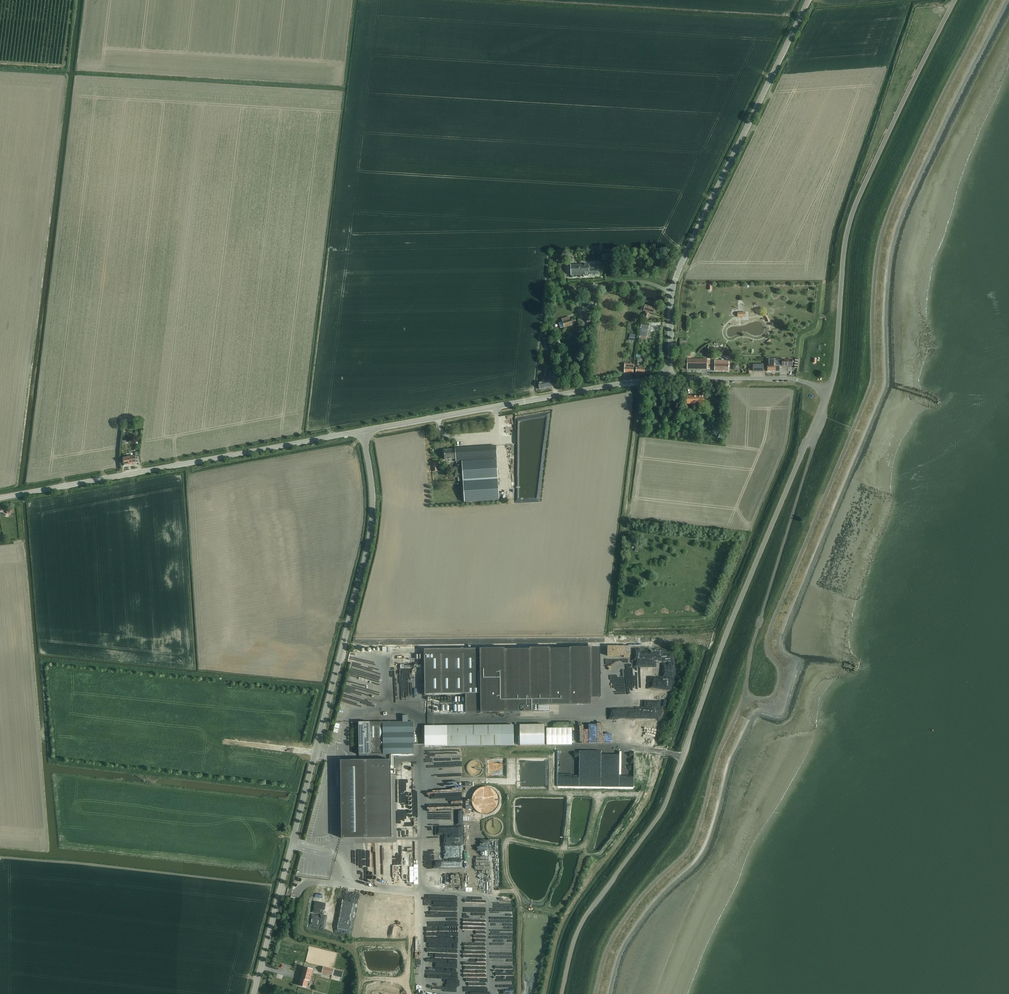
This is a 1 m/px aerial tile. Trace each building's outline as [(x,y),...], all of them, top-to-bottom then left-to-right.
[(591,264),(570,265),(571,275),(584,275),(584,276),(589,276),(589,275),(597,275),(597,266),(591,266),(591,264)] [(649,314),(649,312),(654,314),(656,309),(645,305),(643,311),(646,312),(646,313),(645,313),(644,317),(648,318),(649,314)] [(576,323),(575,318),(570,319),(569,316),(562,319),(562,321),(559,323),(561,328),(576,323)] [(707,369),(707,359),(687,359),(687,369),(707,369)] [(775,360),(766,360),(766,364),(767,364),(767,372),(775,372),(775,366),(782,366),(782,360),(775,360)] [(729,372),(729,365),(729,361),(716,361),(715,371),(720,371),(729,372)] [(625,373),(634,372),(633,364),(625,364),(625,373)] [(551,381),(554,381),(554,379),(551,366),(547,367),(550,380),(540,382),(540,381),(539,381),(539,382),(538,382),(539,388),(552,386),(551,381)] [(705,395),(686,395),(686,404),(699,404),(699,407),(705,407),(705,395)] [(456,461),(462,461),(497,458),(496,446),(455,448),(455,449),(456,459),(456,461)] [(456,459),(455,449),(444,450),(445,460),(456,459)] [(134,456),(123,458),(124,466),(136,463),(134,456)] [(463,482),(498,479),(497,458),(462,461),(463,482)] [(464,502),(499,500),(498,480),(463,482),(464,502)] [(650,659),(651,652),(651,645),(642,644),(642,658),(646,658),(646,659),(650,659)] [(480,649),(424,649),(425,695),(465,695),(465,707),(480,707),(481,712),(534,711),(534,705),(551,705),(591,704),(591,698),(590,647),(570,648),(570,649),(550,649),(550,648),(530,648),(530,649),(505,649),(505,648),(480,649)] [(624,665),(638,665),(639,648),(613,648),(613,653),(616,653),(624,653),(624,658),(625,658),(624,665)] [(592,649),(592,657),(605,657),(605,649),(592,649)] [(414,722),(359,722),(359,755),(414,754),(414,722)] [(514,745),(514,725),(425,726),(425,746),(500,745),(514,745)] [(515,744),(520,744),(520,745),(545,745),(545,725),(520,725),(520,736),(515,736),(515,744)] [(391,760),(340,760),(341,838),(392,837),(391,760)] [(482,770),(483,768),(482,766),(482,765),(481,764),(480,763),(479,762),(478,761),(476,760),(475,760),(473,760),(472,761),(470,761),(469,762),(468,763),(467,765),(467,767),(467,768),(467,770),(467,771),(468,773),(469,774),(470,775),(472,775),(473,776),(475,776),(476,776),(477,775),(479,775),(480,774),(481,773),(482,771),(482,770)] [(499,803),(499,801),(499,798),(499,796),(497,794),(496,792),(494,790),(492,789),(489,788),(487,788),(484,788),(482,788),(479,789),(477,791),(475,793),(474,795),(473,798),(473,801),(473,803),(474,806),(475,808),(476,810),(478,811),(481,813),(483,814),(486,814),(488,814),(491,813),(493,812),(496,810),(497,809),(498,806),(499,803)] [(311,813),(311,822),(321,823),(321,820),(329,820),(329,817),(327,817),(327,813),(311,813)] [(502,829),(502,827),(502,825),(502,824),(501,823),(500,821),(499,820),(497,819),(495,819),(493,819),(491,819),(490,820),(489,821),(487,822),(487,824),(486,825),(486,827),(486,828),(487,830),(487,831),(488,832),(489,833),(491,834),(492,835),(494,835),(495,835),(497,834),(498,833),(500,832),(501,831),(501,830),(502,829)] [(305,840),(321,841),(321,832),(306,831),(305,840)] [(321,858),(321,867),(329,867),(330,858),(321,858)] [(473,921),(464,922),(465,926),(468,926),(468,931),(475,931),(475,930),(483,929),(483,921),(484,921),(483,917),(473,917),(473,921)] [(437,955),(437,957),(456,957),(456,931),(456,925),(438,925),(438,933),(434,933),(434,938),(440,938),(440,934),(441,934),(441,944),(430,944),(430,952),(440,951),(440,955),(437,955)] [(474,968),(476,968),(477,962),(467,961),(466,968),(468,968),(467,974),(476,975),(476,971),(473,971),(474,968)] [(309,978),(310,979),(313,967),(304,965),(300,984),(307,985),(309,978)] [(332,975),(333,969),(324,967),(322,973),(332,975)]
